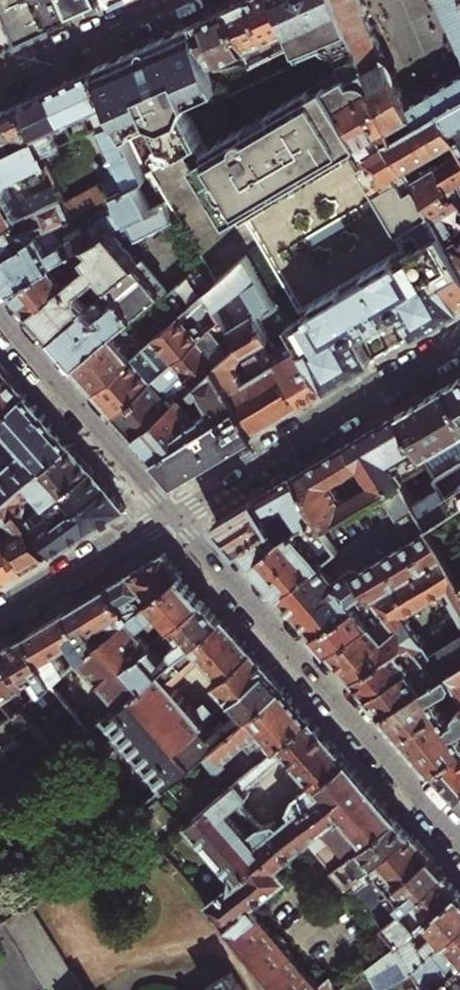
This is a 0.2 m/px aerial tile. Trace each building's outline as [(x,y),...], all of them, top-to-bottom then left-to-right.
[(61,0),(0,0),(0,36),(6,48),(40,32),(69,18),(61,0)] [(69,18),(81,13),(93,7),(90,0),(61,0),(69,18)] [(289,33),(294,44),(298,53),(330,39),(344,73),(200,159),(231,218),(363,141),(370,153),(366,155),(371,163),(362,168),(399,233),(433,214),(426,203),(414,183),(408,171),(391,142),(396,139),(345,19),(337,0),(275,0),(289,33)] [(248,0),(245,0),(235,4),(226,9),(245,52),(255,47),(267,42),(248,0)] [(289,33),(275,0),(248,0),(267,42),(272,54),(278,51),(273,40),(289,33)] [(364,9),(367,8),(363,0),(337,0),(345,19),(364,9)] [(445,11),(452,26),(459,44),(459,45),(459,0),(440,0),(445,11)] [(245,52),(226,9),(210,16),(194,23),(213,67),(245,52)] [(449,79),(422,95),(409,103),(399,78),(396,71),(388,63),(364,9),(345,19),(396,139),(408,131),(442,112),(459,101),(459,72),(449,79)] [(111,65),(110,62),(95,68),(118,120),(124,133),(154,120),(171,157),(204,142),(188,104),(222,89),(213,67),(194,23),(175,32),(177,35),(153,52),(155,54),(141,61),(139,58),(125,61),(111,65)] [(129,53),(110,62),(111,65),(125,61),(139,58),(141,61),(155,54),(153,52),(177,35),(175,32),(163,38),(129,53)] [(273,40),(278,51),(294,44),(289,33),(273,40)] [(254,56),(255,61),(272,54),(267,42),(255,47),(258,54),(254,56)] [(80,75),(65,82),(84,124),(88,132),(88,133),(89,133),(90,133),(100,128),(118,120),(95,68),(80,75)] [(67,131),(84,124),(65,82),(57,86),(48,89),(67,131)] [(67,131),(48,89),(37,95),(21,102),(37,137),(45,155),(70,142),(71,142),(71,141),(71,140),(67,131)] [(442,112),(459,141),(459,143),(459,101),(442,112)] [(21,144),(37,137),(21,102),(13,105),(5,109),(21,144)] [(6,151),(21,144),(5,109),(0,111),(0,137),(6,151)] [(391,142),(408,171),(459,141),(442,112),(408,131),(396,139),(391,142)] [(118,120),(100,128),(115,163),(102,169),(108,183),(67,203),(72,215),(74,220),(78,219),(114,200),(112,196),(137,184),(147,180),(124,133),(118,120)] [(6,151),(0,153),(0,192),(6,201),(0,204),(0,230),(19,220),(8,200),(13,197),(7,186),(49,164),(45,155),(37,137),(21,144),(6,151)] [(458,184),(459,187),(459,157),(440,168),(452,188),(458,184)] [(440,168),(414,183),(426,203),(447,192),(455,207),(459,205),(459,202),(452,188),(440,168)] [(26,216),(64,196),(56,179),(25,195),(22,208),(26,216)] [(114,200),(120,212),(84,231),(78,219),(74,220),(72,215),(0,256),(0,273),(1,275),(12,287),(53,266),(60,262),(85,249),(94,244),(114,233),(150,213),(137,184),(112,196),(114,200)] [(455,207),(447,192),(426,203),(433,214),(445,235),(459,261),(459,205),(455,207)] [(0,230),(0,256),(72,215),(67,203),(64,196),(26,216),(19,220),(0,230)] [(178,219),(171,203),(150,213),(114,233),(117,237),(129,232),(130,234),(135,232),(139,239),(174,221),(178,219)] [(94,244),(85,249),(96,264),(95,265),(56,294),(33,311),(46,326),(56,337),(79,318),(91,308),(78,293),(84,289),(89,292),(99,285),(97,278),(102,275),(114,289),(142,266),(117,237),(114,233),(94,244)] [(325,389),(339,380),(360,368),(375,359),(362,337),(372,330),(378,331),(390,324),(394,318),(405,312),(417,334),(459,308),(459,261),(445,235),(290,325),(325,389)] [(96,264),(85,249),(60,262),(64,266),(71,263),(77,271),(65,281),(53,266),(12,287),(23,299),(33,311),(56,294),(95,265),(96,264)] [(207,291),(219,311),(242,290),(257,316),(278,304),(250,254),(217,283),(207,291)] [(200,264),(167,294),(182,313),(207,291),(217,283),(200,264)] [(164,292),(142,266),(114,289),(122,298),(108,309),(99,317),(91,308),(79,318),(56,337),(67,349),(79,363),(128,322),(132,318),(164,292)] [(99,317),(108,309),(100,300),(91,308),(99,317)] [(278,304),(257,316),(305,401),(314,396),(325,389),(290,325),(278,304)] [(199,326),(196,326),(194,327),(182,313),(145,346),(99,386),(109,397),(119,408),(205,334),(199,326)] [(305,401),(257,316),(232,333),(240,346),(216,367),(240,405),(256,430),(270,422),(246,384),(240,374),(240,364),(242,358),(249,352),(252,366),(256,376),(257,377),(279,416),(295,407),(305,401)] [(99,386),(145,346),(130,329),(134,325),(133,320),(132,318),(128,322),(79,363),(90,376),(99,386)] [(139,431),(216,367),(240,346),(232,333),(223,318),(205,334),(119,408),(129,420),(137,428),(139,431)] [(8,373),(2,365),(0,363),(0,380),(8,373)] [(240,405),(216,367),(139,431),(151,444),(159,454),(203,426),(199,419),(190,404),(205,395),(214,411),(218,418),(240,405)] [(8,373),(0,380),(0,415),(26,393),(19,385),(8,373)] [(246,384),(270,422),(274,419),(279,416),(257,377),(256,376),(246,384)] [(450,385),(459,401),(459,379),(450,385)] [(450,385),(442,389),(418,404),(403,412),(435,467),(439,473),(459,460),(459,401),(450,385)] [(0,415),(0,428),(4,433),(37,405),(26,393),(0,415)] [(3,504),(71,445),(57,428),(37,405),(4,433),(22,454),(0,473),(0,507),(3,504)] [(222,450),(256,430),(240,405),(218,418),(203,426),(159,454),(172,468),(179,476),(222,450)] [(203,426),(218,418),(214,411),(199,419),(203,426)] [(435,467),(403,412),(381,425),(351,443),(381,495),(406,481),(397,464),(408,458),(415,470),(426,463),(430,470),(435,467)] [(381,495),(351,443),(339,450),(314,464),(297,474),(304,486),(320,516),(312,521),(318,530),(320,528),(381,495)] [(32,491),(44,508),(93,470),(83,458),(71,445),(3,504),(12,516),(16,514),(24,524),(30,519),(34,515),(31,510),(27,513),(19,501),(25,500),(30,495),(32,491)] [(439,473),(445,484),(458,505),(459,503),(459,460),(439,473)] [(30,519),(39,532),(109,487),(102,479),(93,470),(44,508),(34,515),(30,519)] [(239,508),(217,520),(235,540),(242,549),(266,532),(276,525),(283,538),(312,521),(320,516),(304,486),(297,474),(279,485),(239,508)] [(445,484),(417,500),(430,522),(458,505),(445,484)] [(118,498),(109,487),(39,532),(53,553),(68,544),(77,538),(88,531),(104,521),(126,508),(118,498)] [(12,516),(3,504),(0,507),(0,529),(25,569),(34,564),(46,557),(24,524),(16,514),(12,516)] [(30,519),(24,524),(46,557),(50,555),(53,553),(39,532),(30,519)] [(277,544),(256,564),(269,579),(283,595),(322,564),(303,541),(316,532),(319,537),(324,533),(320,528),(318,530),(312,521),(283,538),(277,544)] [(266,532),(242,549),(249,556),(256,564),(277,544),(283,538),(276,525),(266,532)] [(322,564),(283,595),(300,614),(316,633),(364,604),(368,602),(376,596),(449,553),(434,527),(363,568),(361,566),(358,565),(356,565),(354,566),(351,568),(347,563),(331,575),(322,564)] [(25,569),(0,529),(0,568),(7,580),(12,578),(25,569)] [(175,562),(166,552),(134,571),(110,586),(128,615),(138,606),(131,593),(141,588),(147,599),(182,570),(175,562)] [(376,596),(389,612),(401,626),(388,638),(345,666),(351,673),(355,678),(397,649),(411,639),(424,655),(440,675),(459,663),(459,634),(435,650),(405,613),(448,588),(455,597),(452,598),(459,610),(459,573),(449,553),(376,596)] [(169,626),(205,596),(199,590),(182,570),(147,599),(138,606),(128,615),(113,628),(97,641),(90,647),(77,658),(117,703),(135,687),(126,676),(134,670),(127,662),(149,643),(140,632),(160,616),(169,626)] [(90,598),(69,611),(90,647),(97,641),(92,634),(109,624),(113,628),(128,615),(110,586),(90,598)] [(214,607),(205,596),(169,626),(173,631),(164,639),(176,653),(221,615),(214,607)] [(368,602),(380,617),(389,612),(376,596),(368,602)] [(364,604),(316,633),(324,642),(330,649),(373,622),(364,611),(368,608),(364,604)] [(49,623),(29,634),(56,676),(64,669),(77,658),(90,647),(69,611),(49,623)] [(373,622),(330,649),(338,658),(345,666),(388,638),(401,626),(389,612),(380,617),(373,622)] [(188,704),(252,650),(253,648),(246,639),(244,641),(236,632),(221,615),(176,653),(143,681),(135,687),(117,703),(106,712),(160,779),(138,798),(142,804),(193,761),(186,753),(190,749),(181,739),(202,721),(188,704)] [(17,642),(6,649),(36,693),(40,690),(46,685),(52,679),(56,676),(29,634),(17,642)] [(164,639),(160,634),(149,643),(127,662),(134,670),(143,681),(176,653),(164,639)] [(3,692),(16,709),(22,705),(36,693),(6,649),(0,652),(0,688),(3,692)] [(397,649),(355,678),(361,685),(369,693),(411,664),(397,649)] [(227,700),(267,667),(260,659),(252,650),(188,704),(202,721),(203,721),(212,713),(203,702),(217,689),(227,701),(227,700)] [(411,664),(369,693),(377,702),(383,710),(440,675),(424,655),(411,664)] [(383,710),(393,721),(410,741),(426,758),(433,767),(459,751),(459,663),(440,675),(383,710)] [(242,719),(283,685),(276,677),(267,667),(227,700),(242,719)] [(68,674),(64,669),(56,676),(52,679),(56,685),(68,674)] [(143,681),(134,670),(126,676),(135,687),(143,681)] [(56,685),(52,679),(46,685),(40,690),(52,705),(64,695),(56,685)] [(203,752),(215,765),(221,766),(227,760),(225,758),(242,742),(260,762),(312,718),(299,703),(283,685),(242,719),(218,740),(206,750),(203,752)] [(16,709),(0,719),(0,744),(15,762),(11,765),(25,781),(59,752),(22,705),(16,709)] [(317,790),(350,761),(332,741),(312,718),(260,762),(187,825),(233,881),(208,904),(226,925),(235,916),(233,913),(242,906),(238,900),(260,881),(249,868),(262,856),(255,848),(320,793),(317,790)] [(206,750),(218,740),(203,721),(202,721),(181,739),(190,749),(186,753),(193,761),(203,752),(206,750)] [(433,767),(449,785),(459,797),(459,751),(433,767)] [(397,814),(373,787),(350,761),(317,790),(320,793),(255,848),(262,856),(249,868),(260,881),(238,900),(242,906),(233,913),(235,916),(226,925),(281,989),(315,989),(319,986),(253,909),(287,880),(275,866),(306,841),(332,870),(397,814)] [(406,823),(397,814),(332,870),(382,926),(394,916),(380,898),(387,892),(373,876),(367,881),(362,875),(413,832),(406,823)] [(387,892),(433,854),(424,844),(413,832),(362,875),(367,881),(373,876),(387,892)] [(394,916),(448,870),(441,863),(433,854),(387,892),(380,898),(394,916)] [(459,889),(459,884),(455,879),(448,870),(394,916),(382,926),(397,943),(397,942),(459,889)] [(397,942),(412,970),(459,929),(459,889),(397,942)] [(28,899),(4,919),(48,989),(83,989),(28,899)] [(423,989),(436,989),(447,980),(459,968),(459,929),(412,970),(413,971),(423,989)] [(397,943),(367,968),(378,989),(413,971),(412,970),(397,942),(397,943)] [(231,976),(207,989),(240,989),(231,976)] [(329,977),(319,986),(315,989),(336,989),(329,977)] [(447,980),(436,989),(454,989),(447,980)]
